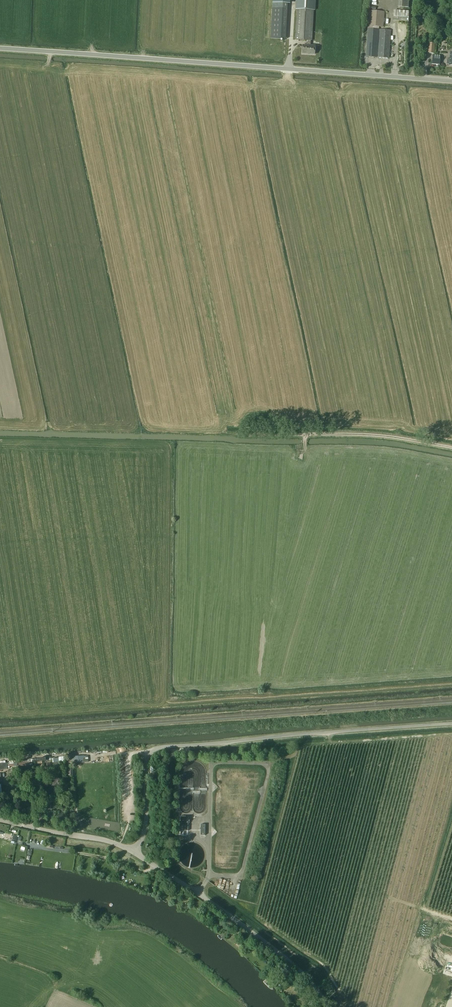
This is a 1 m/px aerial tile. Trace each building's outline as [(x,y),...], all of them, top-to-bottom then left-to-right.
[(271,38),(286,39),(288,0),(273,0),(271,38)] [(303,45),(302,53),(315,54),(315,46),(311,46),(311,41),(312,41),(315,0),(298,0),(295,40),(307,40),(306,45),(303,45)] [(377,58),(379,29),(379,27),(383,27),(384,11),(369,10),(368,28),(366,57),(377,58)] [(393,21),(408,22),(409,11),(394,10),(393,21)] [(389,58),(391,30),(380,30),(378,57),(389,58)] [(440,55),(433,55),(432,64),(440,65),(440,55)] [(185,835),(185,831),(188,831),(188,825),(188,816),(181,816),(181,825),(179,825),(179,830),(181,830),(181,835),(185,835)]
